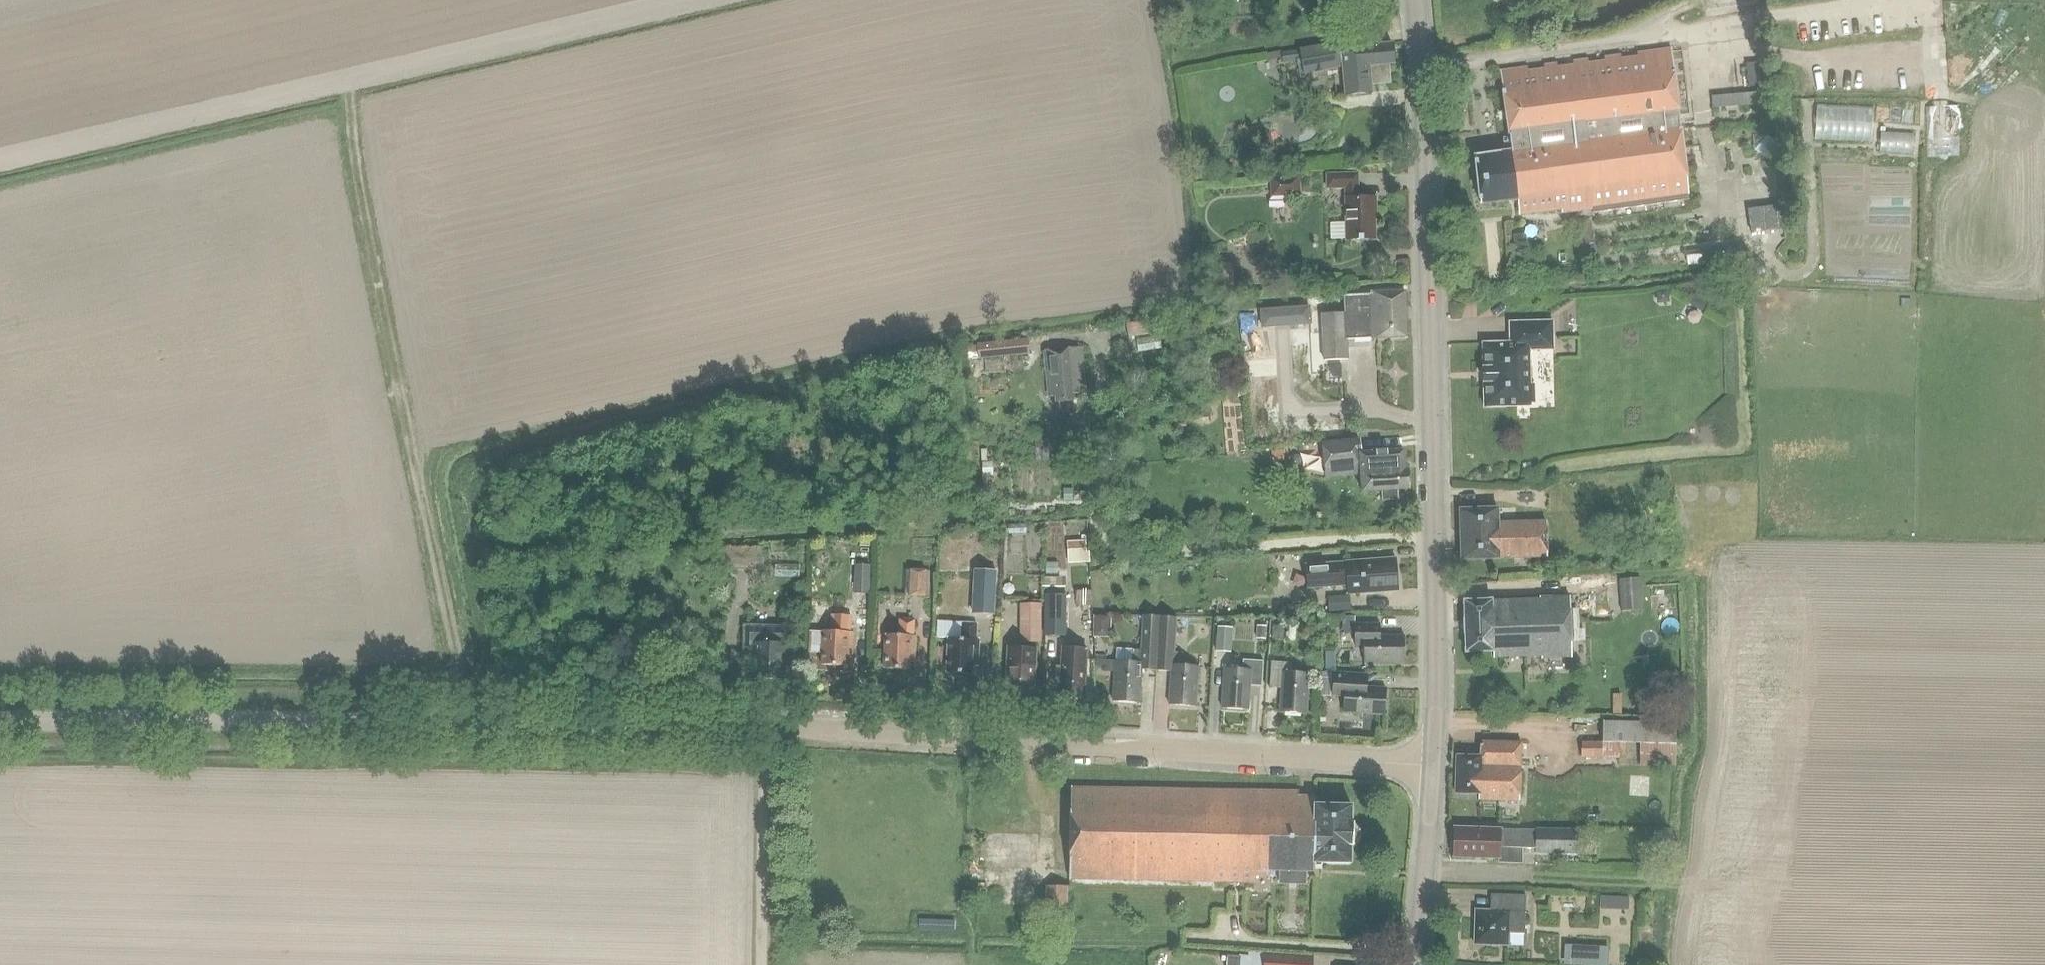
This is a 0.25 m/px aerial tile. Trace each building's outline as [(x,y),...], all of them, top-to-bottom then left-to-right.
[(1385,63),(1394,62),(1392,44),(1341,49),(1341,43),(1283,52),(1283,58),(1284,61),(1302,59),(1304,70),(1342,64),(1345,94),(1370,91),(1368,82),(1387,80),(1385,63)] [(1591,210),(1592,214),(1691,201),(1670,49),(1501,71),(1511,151),(1475,156),(1482,205),(1517,200),(1519,214),(1561,208),(1562,212),(1575,210),(1576,212),(1591,210)] [(1714,93),(1715,105),(1769,102),(1769,90),(1714,93)] [(1876,139),(1876,103),(1818,102),(1817,138),(1876,139)] [(1883,149),(1915,151),(1916,131),(1884,129),(1883,149)] [(1375,213),(1377,213),(1376,197),(1359,198),(1358,174),(1327,175),(1328,188),(1346,187),(1347,240),(1375,240),(1375,213)] [(1271,198),(1301,195),(1300,176),(1270,178),(1271,198)] [(1765,231),(1787,228),(1784,204),(1762,207),(1765,231)] [(1523,237),(1513,238),(1514,252),(1524,251),(1523,237)] [(1723,248),(1686,252),(1688,268),(1724,264),(1723,248)] [(1757,259),(1743,265),(1751,283),(1765,277),(1767,268),(1757,259)] [(1306,286),(1322,286),(1322,276),(1306,276),(1306,286)] [(1656,291),(1657,304),(1670,303),(1669,290),(1656,291)] [(1348,337),(1406,336),(1405,293),(1347,295),(1347,313),(1324,313),(1326,360),(1349,359),(1348,337)] [(1312,326),(1311,308),(1261,311),(1262,330),(1312,326)] [(1511,342),(1483,343),(1485,406),(1530,405),(1530,401),(1534,401),(1534,385),(1530,385),(1529,349),(1553,349),(1553,321),(1510,322),(1511,342)] [(980,358),(1029,354),(1028,341),(979,345),(980,358)] [(968,359),(980,358),(979,345),(979,343),(967,344),(968,359)] [(1074,393),(1088,391),(1083,348),(1045,352),(1050,396),(1057,395),(1057,401),(1075,399),(1074,393)] [(1202,410),(1203,418),(1211,418),(1210,409),(1202,410)] [(1034,434),(1035,461),(1049,461),(1049,433),(1034,434)] [(1399,488),(1411,487),(1409,470),(1406,470),(1404,448),(1361,453),(1360,439),(1325,442),(1328,469),(1363,466),(1365,492),(1383,490),(1384,500),(1399,499),(1399,488)] [(1285,461),(1284,450),(1272,451),(1273,463),(1285,461)] [(993,462),(982,462),(983,486),(989,486),(988,473),(994,473),(993,462)] [(1064,501),(1074,501),(1073,489),(1064,490),(1064,501)] [(1499,559),(1547,558),(1546,522),(1498,524),(1498,509),(1460,510),(1461,560),(1499,559)] [(1087,541),(1067,542),(1068,555),(1087,554),(1087,541)] [(762,571),(762,549),(722,549),(723,571),(762,571)] [(1347,562),(1308,564),(1309,587),(1349,584),(1349,593),(1399,590),(1397,558),(1347,561),(1347,562)] [(1058,563),(1046,562),(1046,573),(1058,574),(1058,563)] [(870,595),(870,566),(855,566),(854,594),(870,595)] [(911,569),(911,570),(911,596),(927,597),(927,569),(911,569)] [(995,617),(998,572),(974,571),(972,615),(995,617)] [(1062,577),(1044,577),(1044,590),(1062,590),(1062,577)] [(1643,611),(1641,579),(1620,581),(1622,612),(1643,611)] [(1077,605),(1093,605),(1092,591),(1077,591),(1077,605)] [(1044,637),(1065,637),(1065,595),(1044,595),(1044,637)] [(1351,596),(1328,597),(1329,612),(1352,611),(1351,596)] [(1541,659),(1572,658),(1570,597),(1539,598),(1539,600),(1492,602),(1492,601),(1464,602),(1466,653),(1493,652),(1494,659),(1541,657),(1541,659)] [(1018,644),(1039,644),(1039,607),(1018,607),(1018,644)] [(1115,668),(1114,702),(1140,703),(1140,670),(1155,670),(1158,616),(1141,616),(1140,651),(1131,651),(1131,662),(1115,662),(1115,668)] [(1158,616),(1155,670),(1170,670),(1168,704),(1195,706),(1197,665),(1181,664),(1181,653),(1172,652),(1174,616),(1158,616)] [(811,632),(810,653),(824,654),(823,665),(848,667),(849,660),(854,660),(855,633),(850,633),(851,618),(838,617),(837,633),(811,632)] [(1355,633),(1355,617),(1343,617),(1343,633),(1355,633)] [(917,664),(918,637),(914,637),(915,622),(901,621),(900,637),(887,637),(885,669),(911,671),(912,664),(917,664)] [(1405,662),(1406,638),(1381,637),(1382,624),(1356,623),(1355,644),(1364,645),(1364,660),(1405,662)] [(979,668),(980,641),(977,640),(977,627),(965,626),(964,640),(951,640),(949,674),(972,675),(973,668),(979,668)] [(1231,651),(1232,627),(1217,626),(1216,650),(1231,651)] [(1257,626),(1257,639),(1266,639),(1267,626),(1257,626)] [(1274,626),(1273,639),(1284,640),(1285,627),(1274,626)] [(786,681),(787,628),(746,627),(745,656),(755,657),(755,680),(786,681)] [(1083,699),(1085,648),(1063,646),(1061,666),(1056,665),(1055,685),(1060,685),(1060,698),(1072,698),(1073,701),(1079,702),(1081,699),(1083,699)] [(1034,696),(1036,649),(1014,648),(1013,661),(1008,661),(1008,666),(1006,665),(1006,675),(1008,676),(1007,695),(1019,696),(1021,699),(1027,699),(1029,696),(1034,696)] [(1325,669),(1335,669),(1335,652),(1325,652),(1325,669)] [(1115,668),(1115,662),(1107,661),(1107,657),(1096,656),(1096,668),(1115,668)] [(1262,687),(1263,662),(1243,660),(1242,669),(1226,668),(1223,707),(1247,709),(1248,686),(1262,687)] [(1307,712),(1309,672),(1292,671),(1292,663),(1271,662),(1270,687),(1281,688),(1280,711),(1307,712)] [(1334,673),(1333,696),(1344,697),(1343,713),(1384,715),(1386,690),(1357,689),(1358,675),(1334,673)] [(1330,696),(1331,678),(1319,678),(1319,696),(1330,696)] [(1640,766),(1676,767),(1676,724),(1603,722),(1602,743),(1581,743),(1581,758),(1619,758),(1619,743),(1640,744),(1640,766)] [(1519,802),(1521,743),(1481,741),(1481,758),(1456,757),(1455,794),(1479,795),(1478,801),(1519,802)] [(1070,879),(1254,882),(1255,877),(1271,878),(1271,870),(1278,870),(1278,884),(1306,885),(1306,870),(1316,871),(1316,862),(1353,863),(1353,846),(1359,839),(1360,830),(1352,824),(1353,804),(1317,803),(1317,796),(1298,796),(1299,792),(1072,787),(1070,879)] [(1454,829),(1454,856),(1500,857),(1501,848),(1523,848),(1523,830),(1454,829)] [(1535,830),(1535,852),(1579,853),(1579,831),(1535,830)] [(1045,885),(1044,915),(1067,915),(1067,886),(1045,885)] [(1475,909),(1474,943),(1509,944),(1509,933),(1525,934),(1526,896),(1500,895),(1500,910),(1490,910),(1475,909)] [(1609,951),(1587,950),(1586,964),(1608,964),(1609,951)] [(1264,964),(1312,964),(1313,958),(1265,955),(1264,964)]
